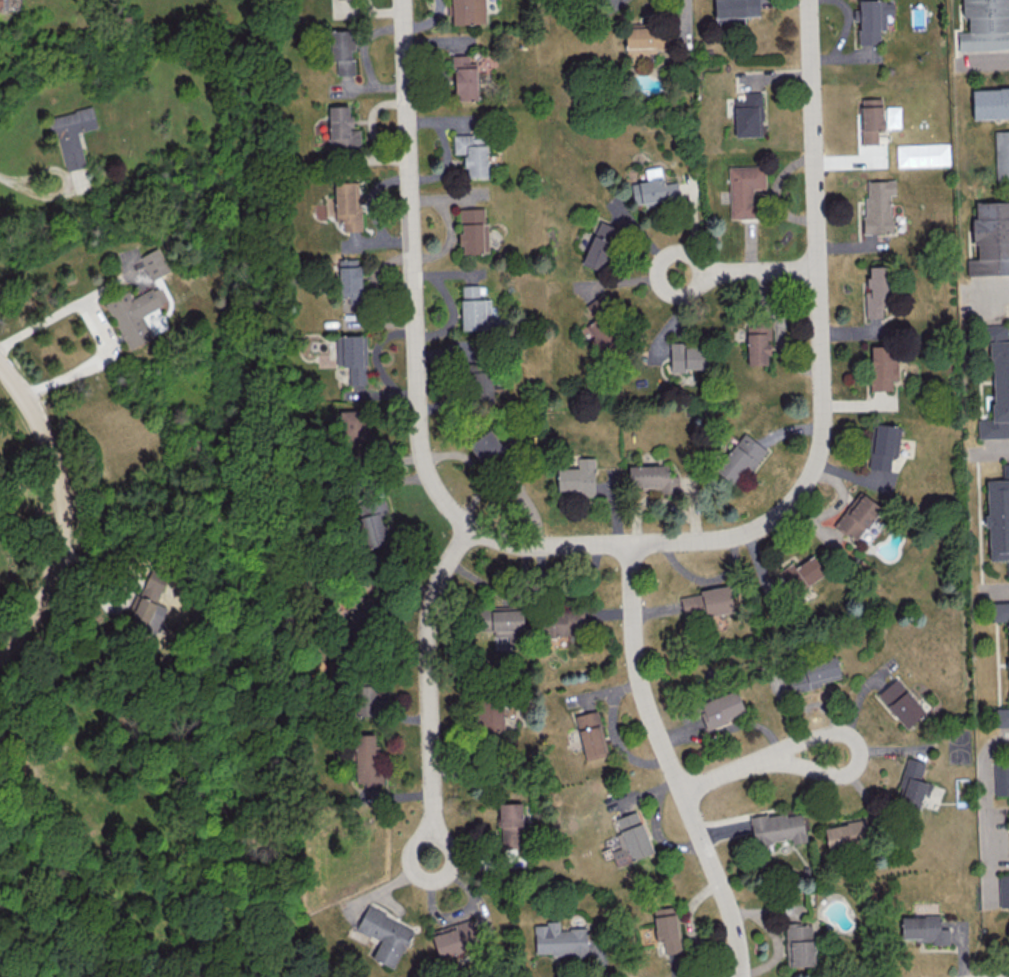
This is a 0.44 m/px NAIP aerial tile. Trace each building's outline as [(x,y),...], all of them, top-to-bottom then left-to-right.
[(451,24),(485,23),(485,0),(451,0),(451,24)] [(715,23),(744,22),(744,15),(759,15),(758,0),(714,0),(715,23)] [(879,44),(879,29),(885,29),(885,14),(893,14),(893,0),(858,0),(859,9),(854,9),(854,21),(858,20),(858,44),(879,44)] [(1008,48),(1008,20),(1008,15),(1008,0),(962,0),(962,17),(968,17),(968,31),(957,32),(958,50),(1008,48)] [(626,59),(648,58),(648,51),(667,50),(666,26),(625,27),(626,59)] [(354,74),(354,59),(350,59),(350,50),(354,50),(354,29),(330,30),(330,60),(336,60),(336,74),(354,74)] [(468,54),(454,55),(455,100),(477,100),(476,63),(469,63),(468,54)] [(972,119),(1008,118),(1008,88),(972,89),(972,119)] [(735,136),(762,135),(760,92),(744,93),(744,98),(733,99),(735,136)] [(878,144),(877,130),(883,130),(882,98),(860,98),(861,144),(878,144)] [(351,106),(329,105),(329,149),(360,149),(360,129),(350,129),(351,106)] [(59,137),(65,170),(85,166),(77,131),(96,127),(92,107),(47,116),(51,138),(59,137)] [(994,131),(995,181),(1008,180),(1008,130),(994,131)] [(487,176),(486,134),(453,134),(453,154),(465,153),(465,177),(487,176)] [(730,218),(755,218),(755,189),(765,188),(764,165),(729,166),(730,218)] [(630,183),(633,204),(679,198),(677,181),(663,183),(660,166),(644,169),(646,181),(630,183)] [(863,181),(865,233),(891,232),(890,195),(895,194),(894,180),(863,181)] [(334,182),(335,221),(342,221),(342,231),(361,230),(359,182),(334,182)] [(1008,274),(1008,201),(975,202),(976,218),(972,218),(972,245),(977,244),(977,258),(966,259),(967,275),(1008,274)] [(487,252),(486,207),(460,208),(461,231),(458,231),(458,246),(463,246),(463,253),(487,252)] [(580,263),(600,271),(618,227),(598,219),(580,263)] [(169,271),(159,247),(141,255),(151,279),(169,271)] [(360,258),(339,259),(339,292),(360,292),(360,258)] [(888,266),(866,266),(866,317),(882,317),(882,305),(888,305),(888,266)] [(104,302),(129,349),(153,336),(142,315),(167,302),(158,285),(132,298),(128,290),(104,302)] [(462,330),(490,329),(490,299),(479,299),(479,285),(461,285),(462,330)] [(770,339),(770,322),(746,323),(747,365),(769,364),(768,339),(770,339)] [(977,419),(977,438),(1008,437),(1008,340),(1007,340),(1007,324),(982,325),(982,339),(991,339),(992,419),(977,419)] [(366,335),(336,335),(337,366),(348,366),(349,385),(367,384),(366,335)] [(670,370),(707,369),(707,342),(670,343),(670,370)] [(897,380),(896,346),(870,346),(871,390),(892,390),(891,380),(897,380)] [(472,404),(493,403),(491,366),(476,367),(476,364),(470,364),(472,404)] [(341,409),(341,441),(366,442),(367,410),(341,409)] [(869,468),(889,470),(891,456),(897,457),(900,426),(874,423),(869,468)] [(480,463),(503,448),(490,429),(467,443),(480,463)] [(729,483),(745,467),(748,471),(766,452),(746,432),(713,467),(729,483)] [(594,495),(594,457),(576,458),(576,468),(557,468),(557,491),(578,491),(578,496),(594,495)] [(1001,462),(1002,479),(985,480),(986,527),(988,527),(989,560),(1006,560),(1006,575),(1008,575),(1008,462),(1001,462)] [(629,488),(659,487),(659,493),(668,493),(668,465),(628,466),(629,488)] [(855,541),(880,507),(858,491),(833,525),(855,541)] [(388,514),(384,494),(356,500),(366,548),(388,543),(382,515),(388,514)] [(795,567),(792,562),(778,571),(793,594),(825,572),(813,554),(795,567)] [(679,594),(682,615),(704,612),(705,615),(732,612),(729,587),(679,594)] [(166,608),(139,595),(136,601),(137,602),(127,624),(158,638),(164,625),(159,623),(166,608)] [(991,602),(991,621),(1008,620),(1008,661),(1008,601),(991,602)] [(542,636),(575,635),(575,629),(582,629),(581,607),(542,608),(542,636)] [(841,679),(835,656),(802,664),(803,672),(787,676),(791,692),(841,679)] [(924,714),(897,677),(877,692),(904,729),(924,714)] [(378,704),(389,705),(390,685),(357,684),(356,715),(377,716),(378,704)] [(744,714),(736,690),(696,704),(705,728),(744,714)] [(503,730),(502,701),(477,702),(478,731),(503,730)] [(995,708),(995,726),(1008,726),(1008,707),(995,708)] [(585,760),(607,755),(596,710),(575,715),(585,760)] [(356,782),(364,782),(365,785),(381,785),(380,744),(375,745),(375,734),(354,734),(356,782)] [(898,786),(904,788),(899,806),(917,811),(922,793),(929,795),(932,784),(919,780),(924,763),(906,757),(898,786)] [(993,762),(995,795),(1008,794),(1008,762),(993,762)] [(521,803),(499,803),(500,848),(522,847),(521,803)] [(652,853),(637,810),(615,818),(620,831),(615,833),(620,847),(611,851),(616,866),(652,853)] [(802,813),(786,815),(785,811),(750,817),(754,844),(791,839),(792,843),(806,841),(802,813)] [(824,825),(828,851),(871,845),(868,827),(871,826),(870,818),(824,825)] [(998,875),(998,907),(1008,907),(1008,875),(998,875)] [(356,930),(379,940),(372,958),(395,969),(413,928),(366,907),(356,930)] [(653,908),(655,940),(663,940),(664,953),(679,952),(676,907),(653,908)] [(949,942),(949,928),(939,928),(939,915),(901,915),(901,942),(949,942)] [(431,930),(438,956),(478,946),(471,919),(431,930)] [(587,928),(559,929),(558,920),(546,920),(547,925),(534,925),(535,955),(587,954),(587,928)] [(785,923),(786,966),(814,966),(813,923),(785,923)]
